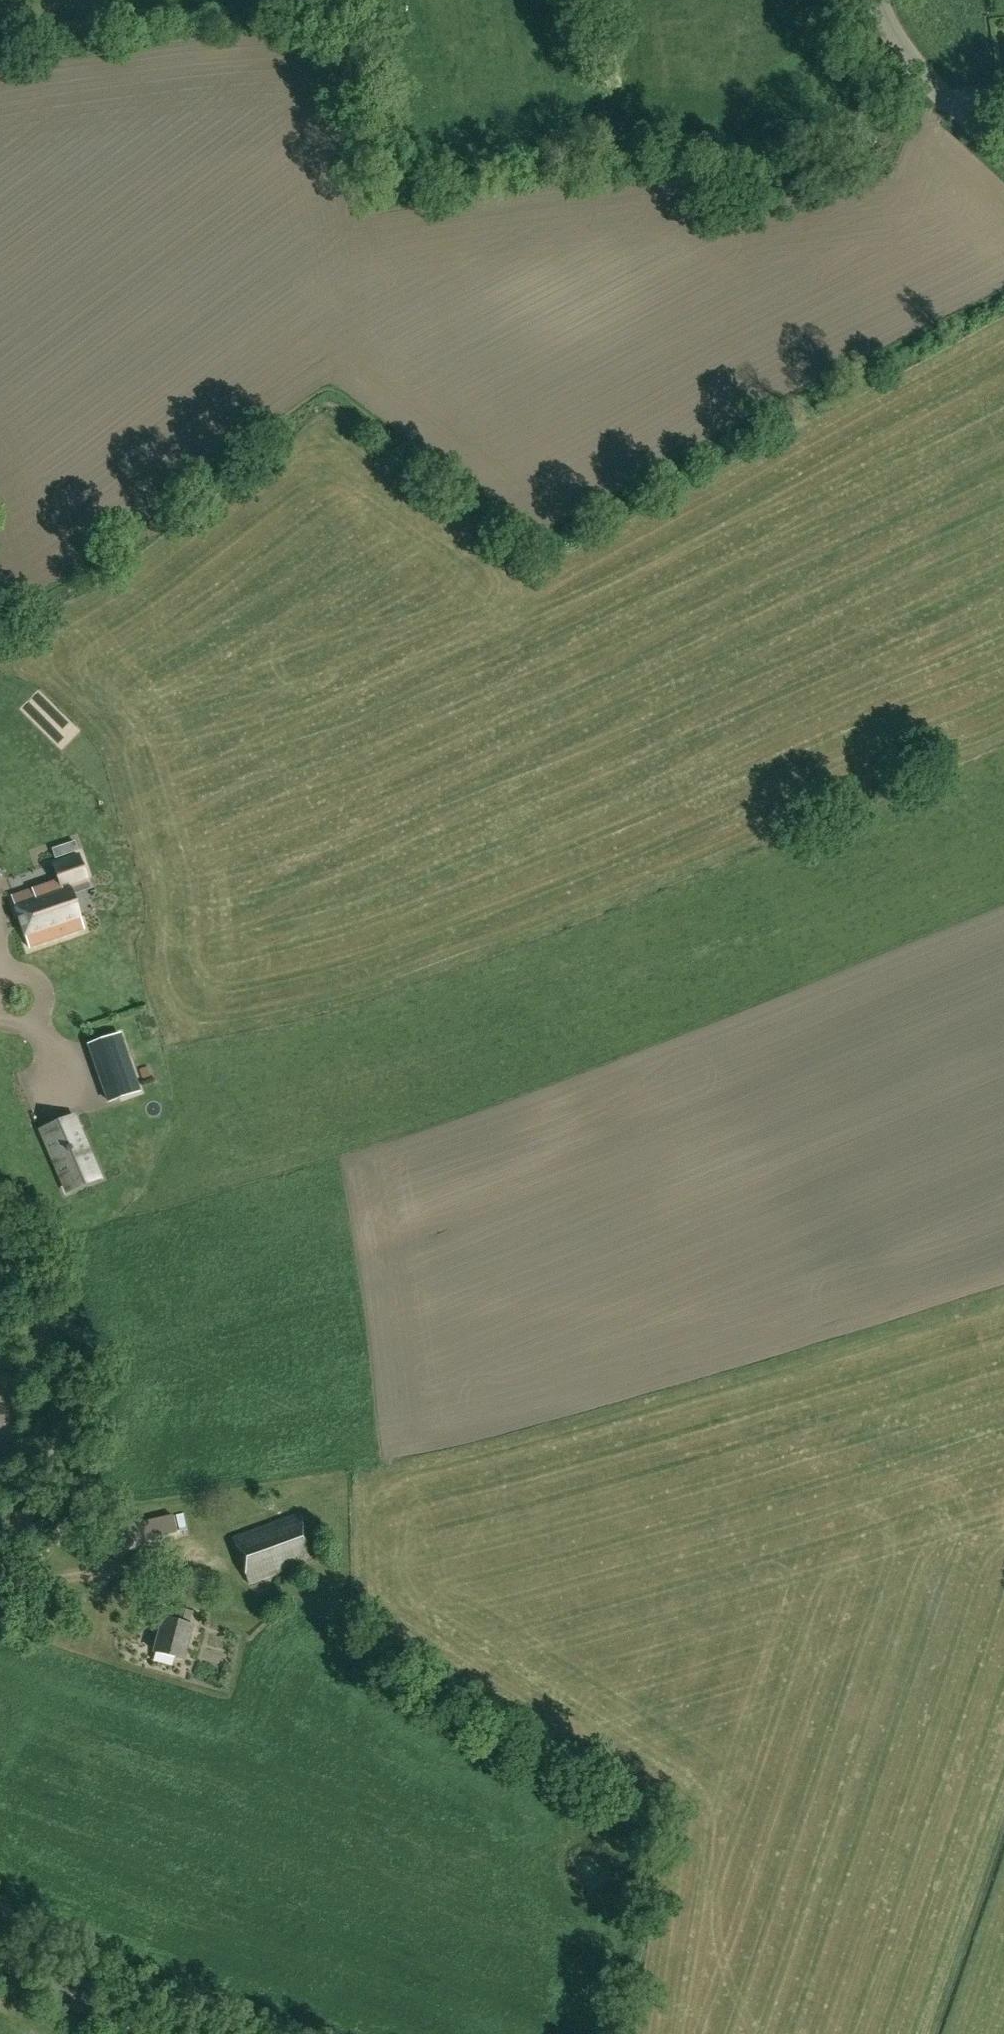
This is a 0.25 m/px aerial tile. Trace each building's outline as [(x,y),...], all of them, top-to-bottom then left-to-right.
[(58,881),(11,897),(18,917),(24,915),(28,926),(22,928),(29,947),(83,928),(69,888),(74,887),(88,882),(79,855),(61,862),(53,864),(58,881)] [(120,1034),(89,1044),(109,1102),(139,1091),(120,1034)] [(73,1118),(42,1131),(67,1190),(83,1183),(78,1172),(94,1165),(73,1118)] [(248,1583),(315,1559),(298,1513),(232,1537),(248,1583)] [(188,1624),(191,1611),(178,1608),(175,1620),(164,1618),(155,1652),(183,1658),(191,1624),(188,1624)]
